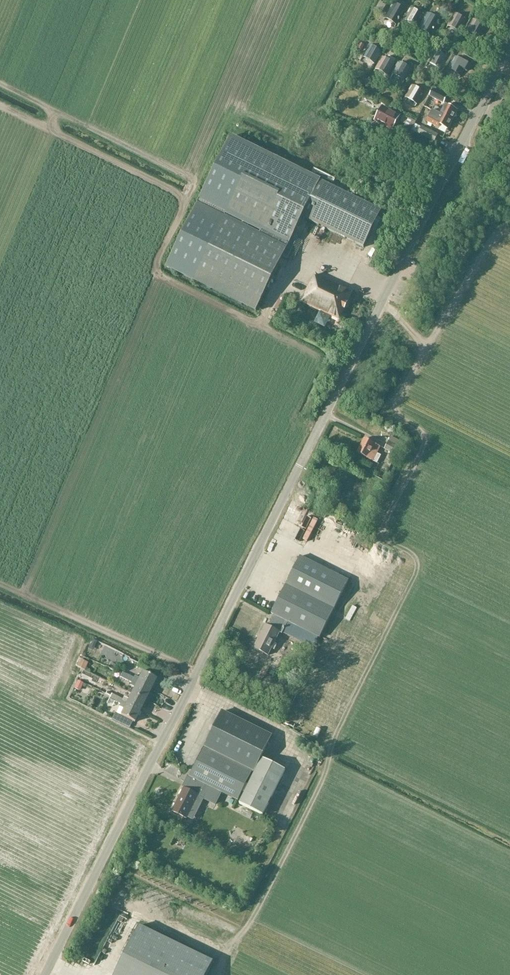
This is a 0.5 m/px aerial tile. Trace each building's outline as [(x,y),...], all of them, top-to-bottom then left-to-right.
[(408,6),(400,1),(398,6),(393,3),(385,18),(397,25),(408,6)] [(411,8),(404,20),(416,27),(422,15),(411,8)] [(442,17),(435,13),(433,16),(428,13),(419,28),(431,35),(440,20),(442,17)] [(454,13),(448,26),(460,32),(466,20),(454,13)] [(482,19),(480,23),(473,19),(467,31),(479,38),(487,22),(482,19)] [(369,45),(362,57),(374,64),(381,52),(369,45)] [(435,50),(428,62),(440,69),(448,53),(443,50),(441,54),(435,50)] [(449,69),(461,75),(463,70),(469,73),(473,66),(472,65),(474,61),(464,55),(461,60),(455,57),(449,69)] [(389,56),(387,60),(382,57),(376,69),(388,76),(396,60),(389,56)] [(406,61),(404,65),(399,63),(393,74),(405,81),(413,65),(406,61)] [(412,85),(405,97),(417,103),(424,91),(412,85)] [(433,89),(429,97),(444,104),(448,97),(433,89)] [(435,106),(434,110),(453,120),(458,110),(446,104),(443,110),(435,106)] [(382,107),(375,121),(393,130),(400,116),(382,107)] [(427,123),(436,127),(437,124),(448,129),(453,120),(434,110),(427,123)] [(406,125),(406,127),(412,130),(415,123),(403,116),(400,122),(406,125)] [(422,126),(418,134),(434,142),(438,135),(422,126)] [(231,137),(167,267),(194,280),(256,311),(283,257),(288,259),(298,238),(294,235),(303,217),(321,181),(231,137)] [(321,181),(303,217),(364,247),(382,211),(321,181)] [(310,282),(301,301),(321,311),(317,317),(328,322),(331,316),(339,320),(353,293),(315,274),(311,282),(310,282)] [(391,437),(385,450),(398,456),(402,448),(401,448),(403,443),(391,437)] [(381,447),(364,439),(357,453),(374,462),(381,447)] [(371,490),(374,491),(377,486),(367,481),(363,490),(370,493),(371,490)] [(271,614),(274,615),(288,622),(320,638),(348,580),(300,556),(271,614)] [(288,622),(274,615),(268,627),(266,625),(254,649),(269,656),(280,633),(282,634),(288,622)] [(120,677),(126,680),(128,675),(122,672),(120,677)] [(135,676),(134,678),(132,681),(151,690),(157,679),(142,672),(139,678),(135,676)] [(134,678),(128,675),(126,680),(131,683),(130,686),(134,688),(131,694),(146,701),(151,690),(132,681),(134,678)] [(113,705),(115,701),(117,697),(112,694),(108,702),(113,705)] [(124,697),(123,699),(121,702),(140,712),(146,701),(131,694),(128,699),(124,697)] [(123,699),(117,697),(115,701),(120,704),(119,707),(123,708),(120,715),(135,723),(140,712),(121,702),(123,699)] [(263,815),(286,770),(262,758),(272,736),(223,711),(204,748),(187,783),(190,784),(187,790),(184,788),(172,811),(187,818),(198,796),(215,804),(221,792),(238,801),(253,772),(255,773),(240,804),(263,815)] [(116,974),(207,974),(213,961),(140,925),(119,967),(116,974)]
